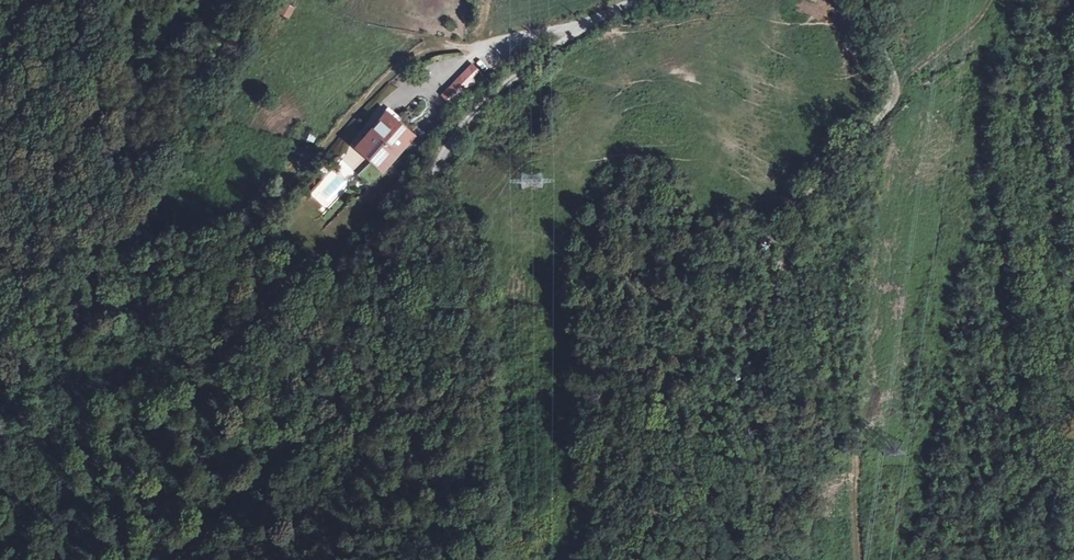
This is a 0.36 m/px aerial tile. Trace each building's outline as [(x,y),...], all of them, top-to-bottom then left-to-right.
[(285,2),(277,12),(288,20),(295,10),(285,2)] [(471,62),(439,91),(449,101),(481,72),(471,62)] [(393,114),(360,147),(383,170),(399,154),(399,149),(395,145),(410,131),(393,114)] [(410,131),(395,145),(399,149),(399,154),(416,137),(410,131)] [(371,216),(377,207),(370,201),(363,210),(371,216)]
